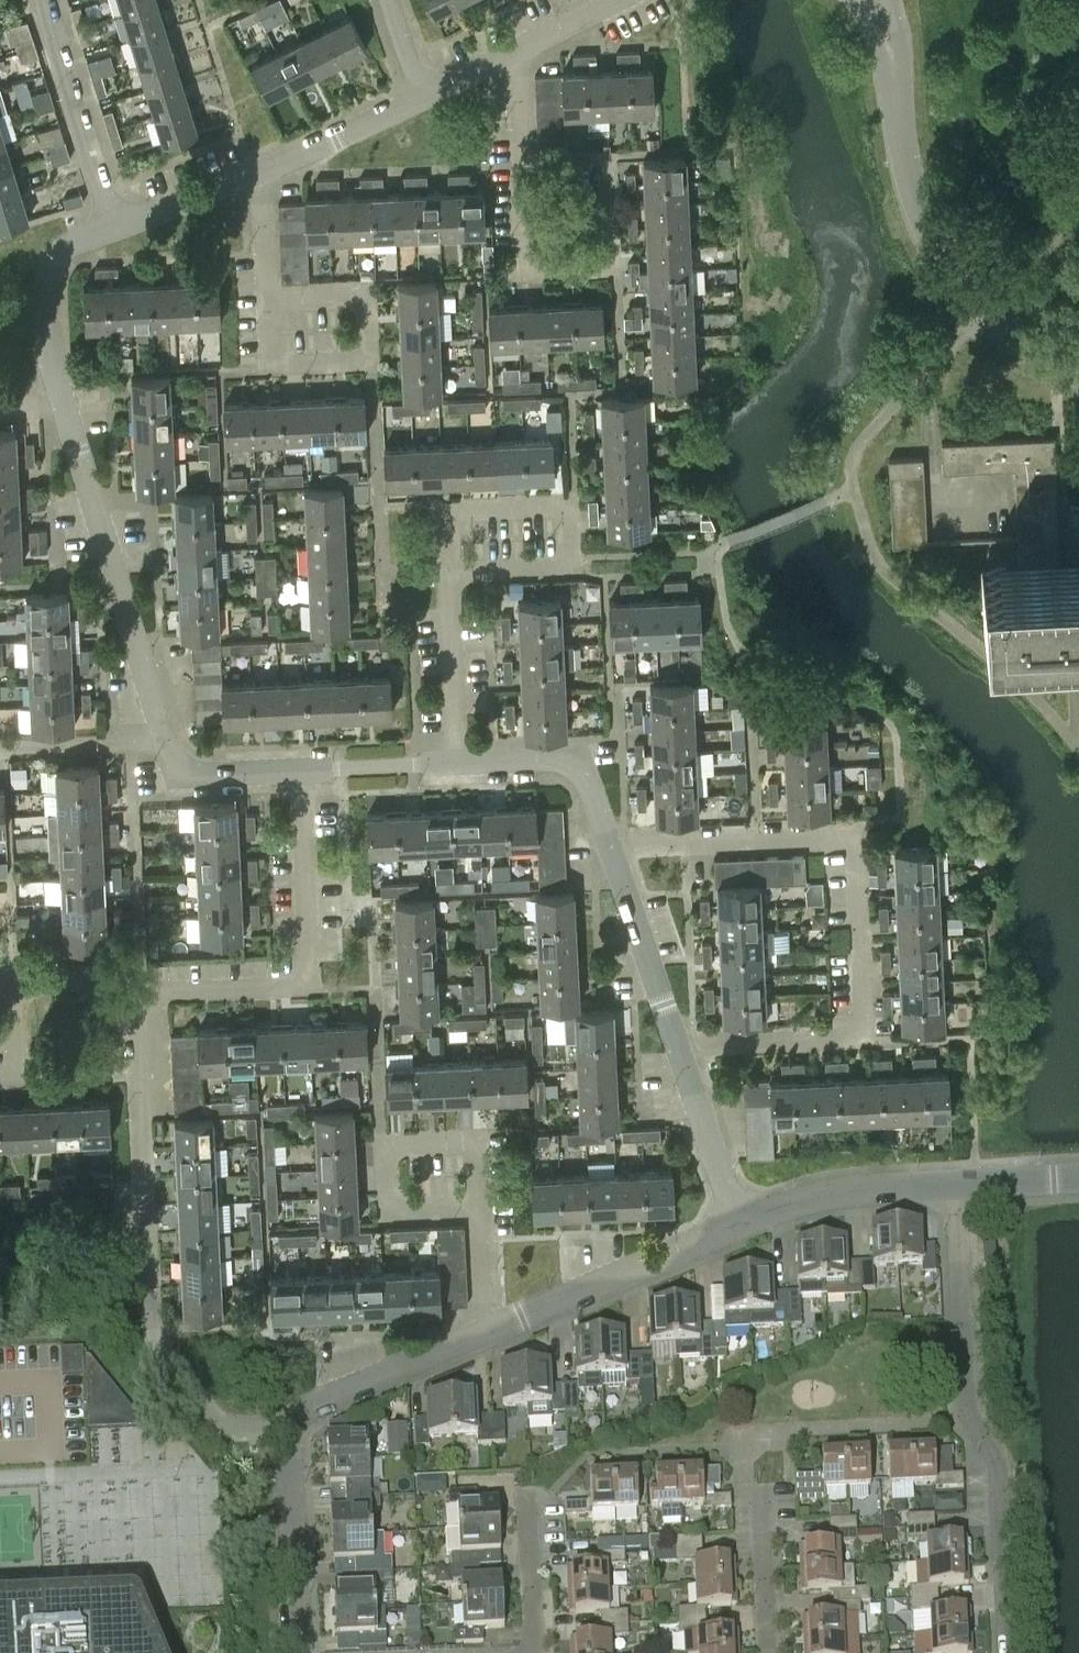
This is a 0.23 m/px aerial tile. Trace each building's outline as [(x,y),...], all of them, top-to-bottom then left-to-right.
[(123,12),(157,2),(156,0),(119,0),(123,12)] [(255,9),(259,18),(276,9),(272,0),(255,9)] [(459,2),(458,0),(427,0),(434,14),(459,2)] [(165,28),(157,2),(123,12),(131,38),(165,28)] [(76,26),(86,23),(80,6),(71,9),(76,26)] [(255,9),(239,17),(243,26),(259,18),(255,9)] [(325,29),(341,61),(366,48),(350,16),(325,29)] [(92,41),(86,23),(76,26),(82,44),(92,41)] [(131,38),(139,65),(173,54),(165,28),(131,38)] [(317,73),(341,61),(325,29),(301,41),(317,73)] [(33,38),(15,43),(18,53),(36,47),(33,38)] [(293,85),(317,73),(301,41),(277,53),(293,85)] [(39,55),(36,47),(18,53),(21,61),(39,55)] [(639,51),(628,52),(628,61),(640,60),(639,51)] [(617,61),(628,61),(628,52),(616,52),(617,61)] [(268,98),(293,85),(277,53),(252,66),(268,98)] [(595,53),(584,54),(584,63),(596,62),(595,53)] [(180,80),(173,54),(139,65),(147,90),(180,80)] [(573,63),(584,63),(584,54),(572,54),(573,63)] [(93,79),(102,76),(97,57),(87,60),(93,79)] [(629,70),(630,112),(654,111),(652,69),(629,70)] [(609,113),(630,112),(629,70),(607,71),(609,113)] [(587,114),(609,113),(607,71),(585,72),(587,114)] [(564,115),(587,114),(585,72),(562,73),(562,74),(562,88),(563,101),(563,114),(564,115)] [(535,89),(562,88),(562,74),(536,76),(534,76),(535,89)] [(108,92),(102,76),(93,79),(98,95),(108,92)] [(188,106),(180,80),(147,90),(154,116),(188,106)] [(34,104),(52,98),(49,88),(31,94),(34,104)] [(563,101),(562,88),(535,89),(536,102),(563,101)] [(52,98),(34,104),(37,112),(55,107),(52,98)] [(536,115),(563,114),(563,101),(536,102),(536,115)] [(196,133),(188,106),(154,116),(163,143),(196,133)] [(109,130),(118,127),(113,109),(103,112),(109,130)] [(564,115),(563,114),(536,115),(537,128),(565,127),(564,115)] [(124,145),(118,127),(109,130),(114,147),(124,145)] [(565,127),(537,128),(537,141),(565,140),(565,127)] [(648,147),(658,146),(658,138),(647,139),(648,147)] [(65,139),(47,145),(50,155),(68,150),(66,139),(65,139)] [(610,150),(609,139),(598,140),(598,150),(610,150)] [(566,153),(565,140),(537,141),(538,154),(566,153)] [(13,167),(5,141),(0,143),(0,171),(13,167)] [(71,158),(68,150),(50,155),(53,163),(71,158)] [(643,160),(644,183),(686,181),(685,158),(643,160)] [(13,167),(0,171),(0,199),(21,193),(13,167)] [(626,184),(635,183),(635,172),(625,172),(626,184)] [(448,183),(460,182),(459,173),(448,173),(448,183)] [(471,173),(459,173),(460,182),(471,182),(471,173)] [(427,174),(415,175),(416,184),(427,184),(427,174)] [(404,185),(416,184),(415,175),(404,175),(404,185)] [(383,176),(371,177),(372,186),(383,185),(383,176)] [(360,186),(372,186),(371,177),(360,177),(360,186)] [(316,188),(328,188),(327,178),(316,179),(316,188)] [(339,178),(327,178),(328,188),(339,187),(339,178)] [(687,203),(686,181),(644,183),(645,205),(687,203)] [(636,195),(635,183),(626,184),(626,195),(636,195)] [(483,190),(460,191),(462,233),(485,232),(483,190)] [(440,234),(462,233),(460,191),(438,192),(440,234)] [(81,192),(63,197),(66,206),(84,201),(81,192)] [(418,235),(440,234),(438,192),(416,193),(418,235)] [(21,193),(0,199),(0,228),(29,219),(21,193)] [(396,236),(418,235),(416,193),(394,194),(396,236)] [(374,237),(396,236),(394,194),(372,195),(374,237)] [(330,238),(352,238),(350,195),(328,196),(330,238)] [(352,238),(374,237),(372,195),(350,195),(352,238)] [(307,239),(330,238),(328,196),(305,197),(305,203),(306,216),(306,229),(307,239)] [(278,204),(279,217),(306,216),(305,203),(278,204)] [(645,205),(646,227),(688,225),(687,203),(645,205)] [(306,229),(306,216),(279,217),(279,230),(306,229)] [(628,228),(637,227),(637,216),(627,216),(628,228)] [(689,247),(688,225),(646,227),(647,249),(689,247)] [(638,239),(637,227),(628,228),(629,239),(638,239)] [(279,230),(280,243),(307,242),(307,239),(306,229),(279,230)] [(308,255),(307,242),(280,243),(280,256),(308,255)] [(647,249),(648,271),(690,269),(689,247),(647,249)] [(280,256),(281,269),(308,268),(308,255),(280,256)] [(492,259),(483,259),(483,268),(493,268),(492,259)] [(630,272),(639,271),(639,260),(630,260),(630,272)] [(195,263),(195,272),(207,271),(206,262),(195,263)] [(184,272),(195,272),(195,263),(183,263),(184,272)] [(140,274),(151,274),(151,264),(139,265),(140,274)] [(151,264),(151,274),(163,273),(162,264),(161,264),(151,264)] [(96,276),(107,276),(107,266),(95,267),(96,276)] [(118,266),(107,266),(107,276),(119,275),(118,266)] [(309,281),(308,268),(281,269),(281,282),(309,281)] [(639,271),(630,272),(631,283),(648,282),(649,293),(691,291),(690,269),(648,271),(639,271)] [(196,281),(197,322),(221,321),(219,279),(196,281)] [(176,323),(197,322),(196,281),(174,282),(176,323)] [(131,325),(153,324),(152,282),(130,283),(131,325)] [(153,324),(176,323),(174,282),(152,282),(153,324)] [(400,312),(437,310),(436,282),(398,283),(400,312)] [(110,326),(131,325),(130,283),(108,284),(110,326)] [(86,327),(110,326),(108,284),(85,286),(86,327)] [(472,309),(482,308),(481,289),(471,290),(472,309)] [(649,293),(650,315),(692,313),(691,291),(649,293)] [(573,303),(575,341),(603,340),(601,302),(573,303)] [(547,342),(575,341),(573,303),(545,305),(547,342)] [(632,315),(641,315),(641,304),(632,304),(632,315)] [(519,344),(547,342),(545,305),(517,306),(519,344)] [(491,345),(519,344),(517,306),(489,308),(491,345)] [(483,327),(482,308),(472,309),(473,328),(483,327)] [(400,312),(401,340),(439,338),(437,310),(400,312)] [(693,335),(692,313),(650,315),(651,337),(693,335)] [(632,315),(624,316),(624,327),(633,327),(632,315)] [(642,327),(641,315),(632,315),(633,327),(642,327)] [(651,337),(652,358),(694,357),(693,335),(651,337)] [(440,366),(439,338),(401,340),(402,367),(440,366)] [(484,345),(473,345),(474,364),(485,364),(484,345)] [(634,359),(643,359),(643,348),(634,348),(634,359)] [(695,380),(694,357),(652,358),(653,382),(695,380)] [(644,370),(643,359),(634,359),(635,371),(644,370)] [(486,382),(485,364),(474,364),(475,383),(486,382)] [(441,394),(440,366),(402,367),(404,396),(441,394)] [(132,377),(133,406),(171,404),(169,376),(132,377)] [(595,376),(576,377),(577,387),(596,387),(595,376)] [(558,388),(561,388),(577,387),(576,377),(557,378),(558,388)] [(521,380),(522,390),(541,389),(540,379),(521,380)] [(522,390),(521,380),(502,381),(503,391),(522,390)] [(207,403),(217,402),(217,383),(206,384),(207,403)] [(521,397),(522,408),(541,407),(540,396),(521,397)] [(365,397),(336,399),(338,436),(366,435),(365,397)] [(503,408),(522,408),(521,397),(502,398),(503,408)] [(601,399),(602,422),(644,420),(643,397),(601,399)] [(708,397),(693,397),(693,408),(708,407),(708,397)] [(310,437),(338,436),(336,399),(308,400),(310,437)] [(486,409),(485,399),(466,400),(467,410),(486,409)] [(282,439),(310,437),(308,400),(281,401),(282,439)] [(448,411),(467,410),(466,400),(447,401),(448,411)] [(253,402),(255,440),(282,439),(281,401),(253,402)] [(218,420),(217,402),(207,403),(208,422),(218,421),(218,420)] [(224,404),(226,441),(255,440),(253,402),(224,404)] [(411,413),(411,402),(392,403),(393,414),(411,413)] [(430,412),(430,402),(411,402),(411,413),(430,412)] [(172,432),(171,404),(133,406),(134,434),(172,432)] [(561,427),(560,408),(546,409),(547,428),(561,427)] [(584,412),(585,423),(594,423),(593,411),(584,412)] [(645,442),(644,420),(602,422),(603,444),(645,442)] [(594,434),(594,423),(585,423),(585,435),(594,434)] [(17,453),(16,430),(0,431),(0,454),(17,453)] [(134,434),(136,462),(173,460),(172,432),(134,434)] [(1053,437),(967,442),(940,444),(942,473),(1013,469),(1018,563),(1060,560),(1053,437)] [(219,439),(208,439),(209,458),(220,458),(219,439)] [(552,439),(523,441),(525,478),(554,477),(552,439)] [(26,453),(35,452),(34,441),(25,441),(26,453)] [(498,480),(525,478),(523,441),(496,442),(498,480)] [(470,481),(498,480),(496,442),(468,443),(470,481)] [(603,444),(604,466),(646,464),(645,442),(603,444)] [(468,443),(440,445),(442,482),(470,481),(468,443)] [(415,484),(442,482),(440,445),(413,446),(415,484)] [(386,485),(415,484),(413,446),(384,448),(386,485)] [(35,464),(35,452),(26,453),(26,464),(35,464)] [(18,475),(17,453),(0,454),(0,476),(18,475)] [(587,467),(596,467),(595,455),(586,456),(587,467)] [(221,477),(220,458),(209,458),(210,477),(221,477)] [(922,458),(888,459),(889,476),(919,474),(923,473),(922,458)] [(175,488),(173,460),(136,462),(137,490),(175,488)] [(337,470),(337,460),(322,460),(323,471),(337,470)] [(647,486),(646,464),(604,466),(605,488),(647,486)] [(596,478),(596,467),(587,467),(587,479),(596,478)] [(358,469),(339,470),(340,481),(359,480),(358,469)] [(321,482),(340,481),(339,470),(337,470),(323,471),(320,471),(321,482)] [(303,482),(303,472),(284,473),(284,483),(303,482)] [(284,483),(284,473),(265,474),(265,484),(284,483)] [(923,544),(919,474),(889,476),(893,545),(923,544)] [(18,475),(0,476),(0,498),(19,497),(18,475)] [(247,485),(247,475),(228,475),(228,486),(247,485)] [(28,497),(37,496),(36,485),(27,485),(28,497)] [(605,488),(606,510),(648,508),(647,486),(605,488)] [(344,516),(342,487),(305,489),(306,518),(344,516)] [(176,524),(214,522),(213,493),(175,495),(176,524)] [(37,497),(37,496),(28,497),(28,508),(37,508),(37,497)] [(20,519),(19,497),(0,498),(0,520),(20,519)] [(45,497),(37,497),(37,508),(45,507),(45,497)] [(588,511),(598,511),(597,499),(588,500),(588,511)] [(263,520),(274,519),(273,500),(262,501),(263,520)] [(246,520),(257,520),(256,501),(245,501),(246,520)] [(649,531),(648,508),(606,510),(608,533),(649,531)] [(598,522),(598,511),(588,511),(589,522),(598,522)] [(306,518),(307,545),(345,543),(344,516),(306,518)] [(715,527),(710,518),(700,519),(701,528),(715,527)] [(20,519),(0,520),(0,542),(21,541),(20,519)] [(274,519),(263,520),(264,539),(275,538),(274,519)] [(257,539),(257,520),(246,520),(247,539),(257,539)] [(176,524),(178,551),(215,550),(214,522),(176,524)] [(38,529),(39,540),(46,540),(46,528),(38,529)] [(30,540),(39,540),(38,529),(29,529),(30,540)] [(39,551),(39,540),(30,540),(30,552),(39,551)] [(46,540),(39,540),(39,551),(47,551),(46,540)] [(22,564),(21,541),(0,542),(0,565),(22,564)] [(346,571),(345,543),(307,545),(309,573),(346,571)] [(217,577),(215,550),(178,551),(179,579),(217,577)] [(265,556),(266,575),(276,574),(275,555),(265,556)] [(256,575),(266,575),(265,556),(255,556),(256,575)] [(1060,567),(1060,560),(1018,563),(1018,569),(980,571),(983,620),(1078,615),(1078,566),(1060,567)] [(309,573),(310,601),(348,599),(346,571),(309,573)] [(267,594),(271,594),(277,593),(276,574),(266,575),(267,594)] [(267,594),(266,575),(256,575),(257,594),(267,594)] [(179,579),(180,607),(218,605),(217,577),(179,579)] [(687,579),(675,580),(676,589),(687,588),(687,579)] [(664,589),(676,589),(675,580),(664,580),(664,589)] [(631,582),(632,591),(643,590),(643,581),(631,582)] [(620,591),(632,591),(631,582),(620,582),(620,591)] [(520,583),(509,584),(510,597),(521,596),(520,583)] [(26,595),(27,618),(69,616),(68,593),(26,595)] [(676,597),(678,639),(701,638),(699,596),(676,597)] [(656,641),(678,639),(676,597),(654,599),(656,641)] [(349,628),(348,599),(310,601),(312,629),(349,628)] [(634,642),(656,641),(654,599),(632,600),(634,642)] [(519,625),(561,623),(560,600),(518,602),(519,625)] [(611,643),(634,642),(632,600),(609,601),(611,643)] [(78,615),(87,615),(86,603),(77,604),(78,615)] [(219,634),(218,605),(180,607),(182,636),(192,635),(219,634)] [(251,613),(251,632),(252,632),(262,632),(261,612),(251,613)] [(279,631),(279,630),(278,612),(268,612),(268,631),(279,631)] [(501,626),(510,626),(510,614),(501,615),(501,626)] [(87,626),(87,615),(78,615),(78,627),(87,626)] [(70,638),(69,616),(27,618),(28,640),(70,638)] [(519,625),(520,647),(562,645),(561,623),(519,625)] [(511,637),(510,626),(501,626),(502,638),(511,637)] [(391,634),(392,647),(404,647),(404,634),(391,634)] [(378,635),(359,636),(360,646),(379,645),(378,635)] [(341,647),(360,646),(359,636),(340,637),(341,647)] [(323,648),(323,637),(304,638),(304,649),(323,648)] [(28,640),(29,662),(71,660),(70,638),(28,640)] [(304,649),(304,638),(285,639),(285,650),(304,649)] [(268,651),(267,640),(248,641),(249,651),(268,651)] [(230,652),(249,651),(248,641),(229,642),(230,652)] [(192,644),(193,659),(221,658),(221,642),(192,644)] [(563,667),(562,645),(520,647),(521,669),(563,667)] [(80,659),(89,659),(88,647),(79,648),(80,659)] [(97,647),(88,647),(89,659),(97,658),(97,647)] [(222,671),(221,658),(193,659),(194,671),(222,671)] [(503,670),(512,670),(512,658),(503,659),(503,670)] [(89,670),(89,659),(80,659),(80,671),(89,670)] [(72,682),(71,660),(29,662),(30,684),(72,682)] [(521,669),(522,691),(564,689),(563,667),(521,669)] [(636,667),(624,668),(625,680),(636,680),(636,667)] [(513,681),(512,670),(503,670),(504,682),(513,681)] [(194,684),(222,683),(222,671),(194,671),(194,684)] [(390,676),(361,678),(363,715),(392,714),(390,676)] [(335,716),(363,715),(361,678),(333,679),(335,716)] [(308,718),(335,716),(333,679),(306,680),(308,718)] [(280,719),(308,718),(306,680),(278,682),(280,719)] [(30,684),(31,706),(73,704),(72,682),(30,684)] [(252,720),(280,719),(278,682),(250,683),(252,720)] [(222,684),(222,683),(194,684),(195,697),(222,696),(222,684)] [(223,722),(252,720),(250,683),(222,684),(222,696),(223,708),(223,721),(223,722)] [(650,686),(651,709),(693,707),(691,684),(650,686)] [(565,711),(564,689),(522,691),(523,713),(565,711)] [(82,703),(91,703),(90,691),(81,692),(82,703)] [(743,705),(742,692),(728,692),(729,705),(743,705)] [(222,696),(195,697),(195,709),(223,708),(222,696)] [(633,710),(642,709),(641,698),(632,698),(633,710)] [(505,714),(515,714),(514,702),(505,703),(505,714)] [(91,714),(91,703),(82,703),(82,715),(91,714)] [(74,727),(73,704),(31,706),(32,729),(74,727)] [(743,705),(734,706),(734,718),(743,718),(743,705)] [(694,729),(693,707),(651,709),(652,731),(694,729)] [(223,721),(223,708),(195,709),(196,722),(223,721)] [(643,721),(642,709),(633,710),(633,721),(643,721)] [(566,734),(565,711),(523,713),(524,736),(566,734)] [(515,725),(515,714),(505,714),(506,726),(515,725)] [(783,724),(784,747),(826,745),(825,722),(783,724)] [(695,751),(694,729),(652,731),(653,753),(695,751)] [(766,748),(775,747),(775,736),(766,736),(766,748)] [(635,754),(644,753),(643,742),(634,742),(635,754)] [(867,745),(868,754),(878,753),(878,744),(867,745)] [(827,767),(826,745),(784,747),(785,769),(827,767)] [(776,759),(775,747),(766,748),(767,759),(776,759)] [(695,751),(653,753),(654,775),(696,773),(695,751)] [(645,765),(644,753),(635,754),(635,765),(645,765)] [(56,767),(57,790),(99,788),(98,765),(56,767)] [(879,773),(879,765),(866,765),(866,774),(879,773)] [(785,769),(786,791),(828,789),(827,767),(785,769)] [(734,771),(735,782),(747,782),(746,771),(734,771)] [(697,795),(696,773),(654,775),(655,797),(697,795)] [(108,788),(117,787),(116,776),(107,776),(108,788)] [(768,792),(778,791),(777,780),(768,780),(768,792)] [(637,798),(646,797),(645,786),(636,786),(637,798)] [(118,799),(117,787),(108,788),(108,799),(118,799)] [(100,810),(99,788),(57,790),(58,812),(100,810)] [(829,812),(828,789),(786,791),(787,814),(829,812)] [(743,792),(711,791),(710,811),(743,811),(743,792)] [(778,803),(778,791),(768,792),(769,803),(778,803)] [(697,795),(655,797),(656,820),(698,818),(697,795)] [(647,809),(646,797),(637,798),(637,809),(647,809)] [(194,805),(195,828),(237,826),(236,803),(194,805)] [(873,812),(873,803),(866,803),(863,805),(863,812),(873,812)] [(535,806),(507,807),(509,846),(537,845),(537,835),(536,822),(536,809),(535,806)] [(481,848),(509,846),(507,807),(479,809),(481,848)] [(563,808),(536,809),(536,822),(563,821),(563,808)] [(453,849),(481,848),(479,809),(451,810),(453,849)] [(58,812),(59,834),(101,832),(100,810),(58,812)] [(426,850),(453,849),(451,810),(424,811),(426,850)] [(398,852),(426,850),(424,811),(396,813),(398,852)] [(246,825),(255,825),(255,813),(245,814),(246,825)] [(369,853),(398,852),(396,813),(367,814),(369,853)] [(110,832),(119,831),(119,820),(109,820),(110,832)] [(564,834),(563,821),(536,822),(537,835),(564,834)] [(256,836),(255,825),(246,825),(247,837),(256,836)] [(239,848),(237,826),(195,828),(196,850),(239,848)] [(120,843),(119,831),(110,832),(111,843),(120,843)] [(102,854),(101,832),(59,834),(60,856),(102,854)] [(564,834),(537,835),(537,845),(537,848),(565,847),(564,834)] [(565,860),(565,847),(537,848),(538,861),(565,860)] [(895,872),(937,870),(936,847),(894,849),(895,872)] [(196,850),(198,872),(240,870),(239,848),(196,850)] [(60,856),(61,878),(103,876),(102,854),(60,856)] [(793,883),(792,855),(779,856),(780,884),(793,883)] [(792,855),(793,883),(806,883),(805,855),(792,855)] [(767,885),(780,884),(779,856),(765,857),(767,885)] [(248,869),(258,869),(257,857),(248,858),(248,869)] [(741,885),(754,885),(752,857),(739,858),(741,885)] [(759,885),(767,885),(765,857),(752,857),(754,885),(759,885)] [(728,886),(741,885),(739,858),(726,859),(728,886)] [(717,887),(728,886),(726,859),(713,859),(715,887),(717,887)] [(538,861),(538,874),(566,873),(565,860),(538,861)] [(877,873),(886,872),(886,861),(876,861),(877,873)] [(112,876),(121,875),(121,864),(112,864),(112,876)] [(258,880),(258,869),(248,869),(249,881),(258,880)] [(241,892),(240,870),(198,872),(199,894),(241,892)] [(938,892),(937,870),(895,872),(896,894),(938,892)] [(887,884),(886,872),(877,873),(877,884),(887,884)] [(566,886),(566,873),(538,874),(539,887),(566,886)] [(122,887),(121,875),(112,876),(113,887),(122,887)] [(105,898),(103,876),(61,878),(62,900),(105,898)] [(529,877),(510,878),(511,889),(529,888),(529,877)] [(492,890),(511,889),(510,878),(491,879),(492,890)] [(810,879),(811,902),(829,901),(828,878),(810,879)] [(474,880),(455,881),(455,891),(474,890),(474,880)] [(436,892),(455,891),(455,881),(436,882),(436,892)] [(419,882),(400,883),(400,894),(419,893),(419,882)] [(381,895),(400,894),(400,883),(381,884),(381,895)] [(718,910),(760,908),(759,885),(754,885),(741,885),(728,886),(717,887),(718,910)] [(199,894),(200,916),(242,914),(241,892),(199,894)] [(535,894),(537,923),(574,921),(573,892),(535,894)] [(897,916),(939,914),(938,892),(896,894),(897,916)] [(62,900),(64,922),(106,920),(105,898),(62,900)] [(700,910),(709,910),(709,898),(700,899),(700,910)] [(395,901),(397,930),(434,928),(433,899),(395,901)] [(251,913),(260,913),(259,901),(250,902),(251,913)] [(878,905),(879,917),(888,916),(887,905),(878,905)] [(475,926),(486,925),(485,906),(474,907),(475,926)] [(485,906),(486,925),(496,925),(495,906),(485,906)] [(114,919),(124,919),(123,908),(114,908),(114,919)] [(761,930),(760,908),(718,910),(719,932),(761,930)] [(710,921),(709,910),(700,910),(701,922),(710,921)] [(811,917),(811,924),(824,924),(824,912),(816,912),(811,917)] [(260,924),(260,913),(251,913),(251,925),(260,924)] [(243,937),(242,914),(200,916),(201,939),(243,937)] [(940,936),(939,914),(897,916),(898,938),(940,936)] [(888,928),(888,916),(879,917),(879,928),(888,928)] [(871,929),(879,928),(879,917),(871,918),(871,929)] [(124,931),(124,919),(114,919),(115,931),(124,931)] [(107,943),(106,920),(64,922),(65,945),(107,943)] [(576,948),(574,921),(537,923),(538,950),(576,948)] [(487,944),(486,925),(475,926),(476,945),(487,944)] [(497,944),(496,925),(486,925),(487,944),(497,944)] [(436,955),(434,928),(397,930),(398,957),(436,955)] [(720,954),(762,952),(761,930),(719,932),(720,954)] [(899,960),(941,958),(940,936),(898,938),(899,960)] [(702,954),(711,954),(711,942),(702,943),(702,954)] [(576,948),(538,950),(540,978),(577,976),(576,948)] [(881,961),(890,960),(889,949),(880,949),(881,961)] [(763,974),(762,952),(720,954),(721,976),(763,974)] [(712,965),(711,954),(702,954),(703,966),(712,965)] [(398,957),(399,985),(437,983),(436,955),(398,957)] [(942,980),(941,958),(899,960),(900,982),(942,980)] [(890,972),(890,960),(881,961),(881,972),(890,972)] [(492,980),(502,980),(501,961),(491,961),(492,980)] [(474,981),(485,981),(484,962),(473,962),(474,981)] [(722,997),(764,996),(763,974),(721,976),(722,997)] [(579,1005),(577,976),(540,978),(541,1006),(579,1005)] [(503,999),(502,980),(492,980),(493,999),(503,999)] [(943,1002),(942,980),(900,982),(900,993),(882,993),(883,1005),(892,1004),(901,1004),(943,1002)] [(486,999),(485,981),(474,981),(475,1000),(486,999)] [(438,1012),(437,983),(399,985),(401,1014),(438,1012)] [(704,998),(713,998),(713,986),(704,987),(704,998)] [(765,1019),(764,996),(722,997),(723,1021),(765,1019)] [(714,1009),(713,998),(704,998),(705,1010),(714,1009)] [(943,1002),(901,1004),(902,1027),(944,1025),(943,1002)] [(892,1004),(883,1005),(883,1016),(892,1016),(892,1004)] [(575,1012),(576,1040),(614,1039),(612,1010),(575,1012)] [(524,1014),(505,1015),(505,1026),(524,1025),(524,1014)] [(486,1016),(467,1017),(468,1027),(487,1027),(486,1016)] [(449,1028),(468,1027),(467,1017),(448,1018),(449,1028)] [(431,1019),(412,1020),(413,1030),(432,1029),(431,1019)] [(394,1031),(413,1030),(412,1020),(393,1021),(394,1031)] [(366,1022),(337,1023),(339,1061),(368,1060),(368,1059),(366,1022)] [(311,1062),(339,1061),(337,1023),(310,1025),(311,1062)] [(531,1023),(532,1042),(542,1042),(541,1023),(531,1023)] [(284,1064),(311,1062),(310,1025),(282,1026),(284,1064)] [(256,1065),(284,1064),(282,1026),(254,1027),(256,1065)] [(228,1066),(256,1065),(254,1027),(227,1029),(228,1066)] [(200,1068),(228,1066),(227,1029),(198,1030),(198,1033),(199,1046),(199,1059),(200,1068)] [(171,1034),(171,1047),(199,1046),(198,1033),(171,1034)] [(615,1066),(614,1039),(576,1040),(578,1068),(615,1066)] [(543,1061),(542,1042),(532,1042),(533,1061),(543,1061)] [(199,1059),(199,1046),(171,1047),(172,1060),(199,1059)] [(924,1056),(925,1065),(936,1064),(935,1055),(924,1056)] [(925,1065),(924,1056),(913,1056),(913,1066),(925,1065)] [(880,1058),(881,1067),(892,1067),(892,1057),(880,1058)] [(881,1067),(880,1058),(869,1058),(869,1068),(881,1067)] [(172,1060),(173,1073),(200,1072),(200,1068),(199,1059),(172,1060)] [(497,1060),(499,1098),(528,1096),(526,1059),(497,1060)] [(836,1060),(837,1069),(848,1069),(848,1059),(836,1060)] [(472,1099),(499,1098),(497,1060),(470,1061),(472,1099)] [(837,1069),(836,1060),(825,1061),(825,1070),(837,1069)] [(444,1101),(472,1099),(470,1061),(442,1063),(444,1101)] [(793,1071),(792,1062),(781,1063),(781,1072),(793,1071)] [(792,1062),(793,1071),(804,1071),(804,1062),(792,1062)] [(416,1102),(444,1101),(442,1063),(414,1064),(416,1102)] [(388,1103),(416,1102),(414,1064),(386,1066),(388,1103)] [(578,1068),(579,1096),(616,1094),(615,1066),(578,1068)] [(201,1085),(200,1072),(173,1073),(173,1086),(201,1085)] [(948,1073),(925,1074),(927,1116),(950,1115),(948,1073)] [(903,1075),(905,1117),(927,1116),(925,1074),(903,1075)] [(905,1117),(903,1075),(881,1076),(883,1118),(905,1117)] [(861,1119),(883,1118),(881,1076),(859,1077),(861,1119)] [(839,1120),(861,1119),(859,1077),(837,1078),(839,1120)] [(544,1078),(534,1079),(535,1098),(545,1097),(544,1078)] [(817,1121),(839,1120),(837,1078),(815,1079),(817,1121)] [(743,1080),(743,1093),(771,1092),(770,1081),(770,1079),(743,1080)] [(795,1122),(817,1121),(815,1079),(793,1080),(795,1122)] [(772,1123),(773,1123),(795,1122),(793,1080),(770,1081),(771,1092),(771,1105),(772,1118),(772,1123)] [(173,1086),(174,1099),(202,1098),(201,1085),(173,1086)] [(771,1105),(771,1092),(743,1093),(744,1106),(771,1105)] [(360,1093),(341,1094),(341,1105),(360,1104),(360,1093)] [(322,1106),(341,1105),(341,1094),(322,1095),(322,1106)] [(618,1123),(616,1094),(579,1096),(580,1125),(618,1123)] [(546,1116),(545,1097),(535,1098),(536,1117),(546,1116)] [(202,1112),(202,1098),(174,1099),(175,1112),(174,1113),(202,1112)] [(230,1100),(231,1110),(250,1109),(249,1099),(230,1100)] [(231,1110),(230,1100),(211,1101),(212,1111),(231,1110)] [(80,1102),(82,1140),(111,1139),(109,1101),(80,1102)] [(55,1142),(82,1140),(80,1102),(53,1104),(55,1142)] [(305,1113),(305,1106),(305,1103),(286,1104),(286,1114),(305,1113)] [(27,1143),(55,1142),(53,1104),(25,1105),(27,1143)] [(267,1115),(286,1114),(286,1104),(267,1105),(267,1115)] [(27,1143),(25,1105),(0,1106),(0,1144),(27,1143)] [(744,1106),(744,1119),(772,1118),(771,1105),(744,1106)] [(315,1113),(317,1142),(354,1140),(353,1111),(315,1113)] [(256,1116),(246,1116),(247,1135),(257,1135),(256,1116)] [(175,1119),(176,1148),(214,1146),(213,1117),(212,1118),(175,1119)] [(772,1123),(772,1118),(744,1119),(745,1132),(773,1131),(773,1123),(772,1123)] [(274,1124),(263,1125),(264,1144),(275,1143),(274,1124)] [(660,1128),(641,1129),(642,1139),(661,1138),(660,1128)] [(623,1140),(642,1139),(641,1129),(622,1130),(623,1140)] [(605,1130),(586,1131),(587,1142),(605,1141),(605,1130)] [(568,1143),(587,1142),(586,1131),(567,1132),(568,1143)] [(745,1132),(746,1145),(773,1144),(773,1131),(745,1132)] [(549,1133),(530,1134),(530,1145),(549,1144),(549,1133)] [(356,1167),(354,1140),(317,1142),(318,1169),(356,1167)] [(275,1143),(264,1144),(265,1163),(276,1162),(275,1143)] [(774,1157),(773,1144),(746,1145),(746,1159),(774,1157)] [(215,1174),(214,1146),(176,1148),(178,1176),(215,1174)] [(258,1153),(248,1153),(249,1172),(259,1172),(258,1153)] [(356,1167),(318,1169),(319,1197),(357,1195),(356,1167)] [(672,1171),(643,1172),(645,1210),(674,1209),(672,1171)] [(113,1172),(112,1172),(93,1173),(94,1184),(113,1183),(113,1172)] [(259,1172),(249,1172),(250,1191),(260,1191),(259,1172)] [(618,1211),(645,1210),(643,1172),(616,1174),(618,1211)] [(76,1185),(76,1184),(75,1174),(56,1175),(57,1185),(76,1185)] [(178,1176),(179,1203),(217,1202),(215,1174),(178,1176)] [(590,1213),(618,1211),(616,1174),(588,1175),(590,1213)] [(38,1186),(57,1185),(56,1175),(37,1176),(38,1186)] [(562,1214),(590,1213),(588,1175),(560,1177),(562,1214)] [(533,1216),(562,1214),(560,1177),(532,1178),(533,1215),(533,1216)] [(277,1180),(266,1180),(267,1199),(278,1199),(277,1180)] [(20,1183),(1,1184),(2,1195),(21,1194),(20,1183)] [(359,1224),(357,1195),(319,1197),(321,1226),(359,1224)] [(278,1199),(267,1199),(268,1218),(279,1218),(278,1199)] [(218,1229),(217,1202),(179,1203),(180,1231),(218,1229)] [(261,1208),(250,1209),(251,1228),(262,1227),(261,1208)] [(920,1225),(896,1226),(898,1266),(922,1265),(922,1274),(936,1273),(935,1246),(921,1246),(920,1225)] [(437,1227),(437,1240),(465,1239),(465,1226),(437,1227)] [(874,1268),(898,1266),(896,1226),(871,1227),(873,1262),(860,1263),(861,1290),(875,1290),(874,1268)] [(262,1227),(251,1228),(252,1247),(263,1246),(262,1227)] [(427,1227),(408,1228),(409,1239),(428,1238),(427,1227)] [(390,1240),(409,1239),(408,1228),(389,1229),(390,1240)] [(180,1231),(182,1259),(220,1257),(218,1229),(180,1231)] [(372,1230),(353,1231),(354,1241),(373,1240),(372,1230)] [(335,1242),(354,1241),(353,1231),(334,1232),(335,1242)] [(317,1243),(317,1232),(298,1233),(298,1244),(317,1243)] [(298,1244),(298,1233),(279,1234),(279,1245),(298,1244)] [(437,1240),(438,1253),(466,1252),(465,1239),(437,1240)] [(847,1291),(861,1290),(860,1263),(846,1263),(845,1242),(821,1243),(823,1296),(847,1295),(847,1291)] [(800,1292),(786,1293),(788,1326),(801,1325),(800,1298),(823,1296),(821,1243),(796,1244),(798,1285),(799,1285),(800,1292)] [(995,1246),(982,1246),(983,1267),(996,1267),(995,1246)] [(438,1253),(439,1266),(466,1265),(466,1252),(438,1253)] [(221,1285),(220,1257),(182,1259),(183,1287),(221,1285)] [(265,1283),(264,1264),(253,1264),(254,1283),(265,1283)] [(439,1271),(440,1279),(467,1278),(466,1265),(439,1266),(439,1271)] [(441,1308),(441,1305),(440,1292),(440,1279),(439,1271),(410,1272),(412,1310),(441,1308)] [(412,1310),(410,1272),(383,1273),(385,1311),(412,1310)] [(774,1327),(788,1326),(786,1293),(772,1294),(771,1272),(747,1274),(749,1329),(774,1328),(774,1327)] [(385,1311),(383,1273),(355,1275),(357,1312),(385,1311)] [(726,1331),(749,1329),(747,1274),(722,1275),(725,1323),(712,1324),(713,1352),(727,1351),(726,1331)] [(329,1313),(357,1312),(355,1275),(327,1276),(329,1313)] [(302,1315),(329,1313),(327,1276),(300,1277),(302,1315)] [(273,1316),(302,1315),(300,1277),(271,1279),(273,1316)] [(440,1279),(440,1292),(467,1291),(467,1278),(440,1279)] [(265,1283),(254,1283),(255,1302),(265,1302),(265,1283)] [(221,1285),(183,1287),(185,1315),(222,1313),(221,1285)] [(468,1304),(467,1291),(440,1292),(441,1305),(468,1304)] [(673,1305),(675,1345),(675,1359),(699,1358),(699,1361),(714,1360),(713,1352),(712,1324),(699,1324),(698,1303),(673,1305)] [(675,1345),(673,1305),(648,1306),(650,1346),(675,1345)] [(639,1383),(637,1355),(624,1356),(623,1334),(599,1335),(601,1388),(602,1388),(625,1387),(625,1383),(639,1383)] [(602,1391),(602,1388),(601,1388),(599,1335),(574,1337),(576,1377),(577,1377),(577,1385),(564,1386),(565,1413),(579,1413),(578,1392),(602,1391)] [(84,1376),(83,1349),(61,1350),(62,1377),(84,1376)] [(651,1354),(637,1355),(639,1383),(653,1382),(651,1354)] [(146,1428),(89,1358),(85,1358),(89,1431),(146,1428)] [(551,1414),(565,1413),(564,1386),(550,1386),(549,1365),(525,1366),(527,1407),(528,1421),(552,1420),(551,1414)] [(502,1408),(527,1407),(525,1366),(500,1367),(502,1408)] [(491,1444),(490,1417),(476,1417),(475,1396),(451,1397),(453,1437),(477,1436),(477,1445),(491,1444)] [(453,1437),(451,1397),(426,1398),(428,1419),(414,1420),(415,1448),(429,1447),(429,1438),(453,1437)] [(503,1416),(490,1417),(491,1444),(505,1443),(503,1416)] [(328,1463),(369,1460),(368,1436),(376,1436),(376,1422),(348,1423),(349,1437),(327,1438),(328,1463)] [(388,1426),(389,1457),(408,1457),(407,1425),(388,1426)] [(911,1446),(913,1486),(935,1485),(936,1489),(963,1488),(963,1475),(952,1475),(951,1450),(934,1451),(934,1445),(911,1446)] [(889,1488),(913,1486),(911,1446),(887,1447),(889,1488)] [(845,1450),(847,1489),(870,1488),(868,1448),(845,1450)] [(847,1489),(845,1450),(822,1451),(823,1476),(796,1477),(797,1504),(826,1503),(825,1490),(847,1489)] [(352,1499),(379,1497),(379,1484),(370,1484),(369,1460),(328,1463),(330,1487),(351,1486),(352,1499)] [(719,1470),(702,1471),(702,1467),(679,1468),(680,1507),(703,1506),(704,1511),(731,1509),(731,1496),(713,1497),(712,1490),(720,1489),(719,1470)] [(681,1521),(680,1507),(679,1468),(655,1469),(657,1508),(662,1508),(663,1522),(681,1521)] [(592,1511),(615,1510),(613,1470),(590,1471),(591,1502),(564,1504),(565,1517),(592,1516),(592,1511)] [(636,1470),(613,1470),(615,1510),(638,1509),(636,1470)] [(432,1494),(431,1478),(417,1479),(417,1494),(432,1494)] [(458,1530),(499,1528),(498,1503),(477,1504),(476,1491),(448,1492),(448,1507),(457,1506),(458,1530)] [(332,1537),(372,1535),(371,1511),(380,1511),(379,1497),(352,1499),(352,1512),(331,1513),(332,1537)] [(961,1498),(947,1499),(948,1513),(962,1512),(961,1498)] [(847,1508),(829,1508),(829,1520),(847,1519),(847,1508)] [(798,1511),(798,1521),(808,1521),(808,1511),(798,1511)] [(907,1529),(935,1528),(934,1515),(906,1517),(907,1529)] [(896,1517),(884,1517),(884,1528),(896,1528),(896,1517)] [(829,1533),(857,1532),(856,1519),(847,1519),(829,1520),(829,1533)] [(499,1528),(458,1530),(446,1531),(447,1555),(451,1555),(452,1568),(480,1567),(479,1553),(500,1552),(499,1528)] [(928,1564),(967,1562),(966,1539),(935,1540),(935,1528),(907,1529),(907,1542),(926,1541),(928,1564)] [(857,1532),(829,1533),(830,1545),(799,1547),(800,1570),(840,1568),(839,1545),(858,1544),(857,1532)] [(355,1574),(392,1572),(392,1558),(385,1559),(384,1534),(372,1535),(332,1537),(333,1562),(355,1561),(355,1574)] [(896,1543),(895,1534),(883,1534),(883,1543),(896,1543)] [(674,1538),(675,1551),(702,1549),(702,1536),(674,1538)] [(597,1554),(625,1553),(649,1552),(649,1539),(624,1540),(597,1541),(597,1554)] [(702,1549),(675,1551),(675,1563),(694,1562),(695,1585),(735,1583),(734,1560),(703,1561),(702,1549)] [(625,1553),(597,1554),(598,1567),(567,1568),(568,1591),(608,1590),(606,1567),(625,1566),(625,1553)] [(910,1600),(938,1599),(937,1587),(968,1585),(967,1562),(928,1564),(916,1564),(917,1587),(910,1588),(910,1600)] [(480,1580),(480,1567),(452,1568),(452,1582),(461,1582),(462,1606),(503,1604),(502,1579),(480,1580)] [(854,1567),(840,1568),(800,1570),(801,1593),(832,1592),(833,1604),(860,1603),(871,1602),(870,1590),(855,1590),(854,1567)] [(375,1586),(384,1585),(393,1585),(392,1572),(355,1574),(356,1587),(334,1588),(335,1612),(376,1610),(375,1586)] [(678,1622),(706,1621),(705,1608),(736,1607),(735,1583),(695,1585),(696,1608),(677,1609),(678,1622)] [(609,1612),(608,1590),(568,1591),(569,1615),(600,1613),(601,1626),(628,1624),(628,1611),(609,1612)] [(147,1618),(141,1603),(140,1602),(139,1600),(137,1599),(135,1598),(133,1597),(131,1597),(115,1597),(77,1599),(77,1600),(0,1603),(0,1652),(162,1652),(147,1618)] [(931,1635),(971,1633),(969,1610),(939,1612),(938,1599),(910,1600),(911,1613),(930,1612),(931,1635)] [(893,1601),(885,1602),(886,1615),(894,1615),(893,1601)] [(860,1603),(833,1604),(833,1617),(802,1618),(803,1641),(843,1639),(859,1639),(858,1616),(861,1616),(860,1603)] [(503,1604),(462,1606),(464,1630),(455,1630),(455,1644),(483,1643),(482,1629),(504,1628),(503,1604)] [(423,1647),(424,1607),(412,1607),(412,1647),(423,1647)] [(376,1610),(335,1612),(337,1637),(358,1636),(359,1649),(387,1648),(386,1634),(377,1634),(376,1610)] [(737,1631),(706,1633),(706,1621),(678,1622),(679,1635),(683,1634),(684,1652),(738,1652),(737,1631)] [(571,1652),(611,1652),(610,1638),(629,1637),(628,1624),(601,1626),(601,1638),(570,1639),(571,1652)] [(971,1633),(931,1635),(914,1636),(915,1652),(972,1652),(971,1633)] [(843,1639),(803,1641),(804,1652),(860,1652),(859,1639),(843,1639)]
